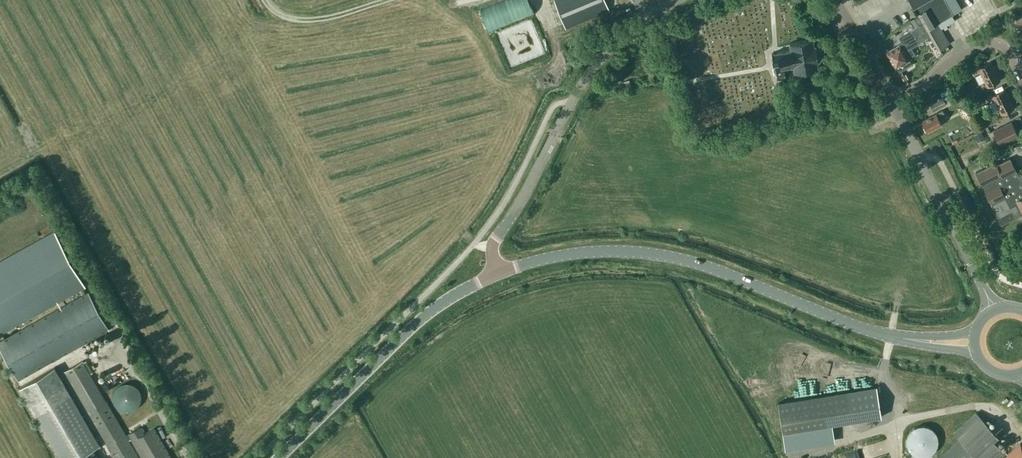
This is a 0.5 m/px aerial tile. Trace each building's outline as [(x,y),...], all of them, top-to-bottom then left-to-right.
[(564,28),(607,11),(603,0),(554,0),(564,28)] [(923,31),(926,29),(937,49),(947,43),(936,23),(953,13),(945,0),(909,0),(922,23),(919,25),(923,31)] [(922,31),(923,31),(919,25),(919,24),(899,36),(903,42),(887,51),(888,53),(887,54),(889,57),(891,57),(892,60),(892,61),(893,64),(895,64),(896,66),(897,66),(900,71),(912,64),(904,51),(918,43),(913,34),(920,29),(922,31)] [(817,60),(822,55),(821,48),(815,45),(814,45),(812,38),(789,42),(790,49),(772,53),(772,52),(771,52),(772,57),(771,57),(772,64),(773,64),(774,68),(783,67),(793,65),(794,72),(818,67),(816,61),(817,60)] [(975,76),(977,80),(995,70),(990,61),(978,67),(981,73),(975,76)] [(995,70),(977,80),(979,83),(984,80),(987,86),(1000,80),(995,70)] [(777,79),(785,77),(784,71),(776,72),(777,79)] [(989,103),(991,107),(1009,98),(1004,89),(992,95),(995,101),(989,103)] [(957,90),(943,98),(946,103),(960,96),(957,90)] [(946,103),(943,98),(930,104),(933,111),(946,104),(946,103)] [(1009,98),(991,107),(993,111),(998,108),(1001,114),(1014,107),(1009,98)] [(939,118),(945,115),(942,109),(936,112),(936,113),(921,120),(927,131),(941,123),(939,118)] [(1017,135),(1011,121),(993,130),(1000,143),(1017,135)] [(981,130),(974,134),(977,141),(984,138),(981,130)] [(1009,157),(996,164),(995,162),(975,172),(982,186),(983,185),(985,190),(984,190),(998,217),(1011,210),(1015,217),(1021,214),(1021,215),(1021,214),(1021,174),(1021,173),(1018,175),(1009,157)] [(54,230),(0,260),(0,334),(85,287),(54,230)] [(86,292),(0,340),(0,344),(19,379),(107,330),(86,292)] [(86,409),(115,457),(138,457),(128,439),(131,437),(143,457),(171,457),(154,428),(143,434),(139,427),(125,435),(101,394),(82,360),(64,371),(86,409)] [(33,409),(61,457),(75,457),(99,444),(54,366),(19,386),(33,409)] [(132,410),(134,409),(135,408),(137,407),(138,406),(139,404),(140,403),(140,401),(141,400),(141,398),(141,396),(141,395),(141,394),(140,392),(140,391),(139,390),(138,388),(137,387),(136,385),(134,384),(133,384),(131,383),(129,383),(127,382),(126,382),(124,383),(123,383),(121,383),(120,384),(119,385),(118,385),(117,386),(116,388),(114,389),(114,390),(114,391),(113,392),(113,394),(113,395),(112,396),(112,397),(112,398),(113,399),(113,400),(113,401),(113,402),(114,403),(115,404),(115,405),(116,406),(118,408),(119,409),(120,409),(121,410),(123,410),(125,411),(126,411),(128,411),(129,411),(130,410),(132,410)] [(876,386),(777,402),(782,432),(881,415),(876,386)] [(1005,453),(993,440),(998,435),(975,412),(953,433),(959,439),(938,457),(1000,457),(1005,453)] [(937,444),(938,441),(937,438),(937,435),(935,432),(933,429),(931,427),(928,426),(925,425),(922,425),(919,425),(916,426),(913,427),(911,429),(909,432),(907,435),(906,437),(906,441),(906,444),(907,447),(909,449),(911,452),(913,454),(916,455),(919,456),(922,456),(925,456),(928,455),(931,454),(933,452),(935,449),(937,447),(937,444)] [(1004,457),(1021,457),(1021,446),(1020,443),(1004,457)]
